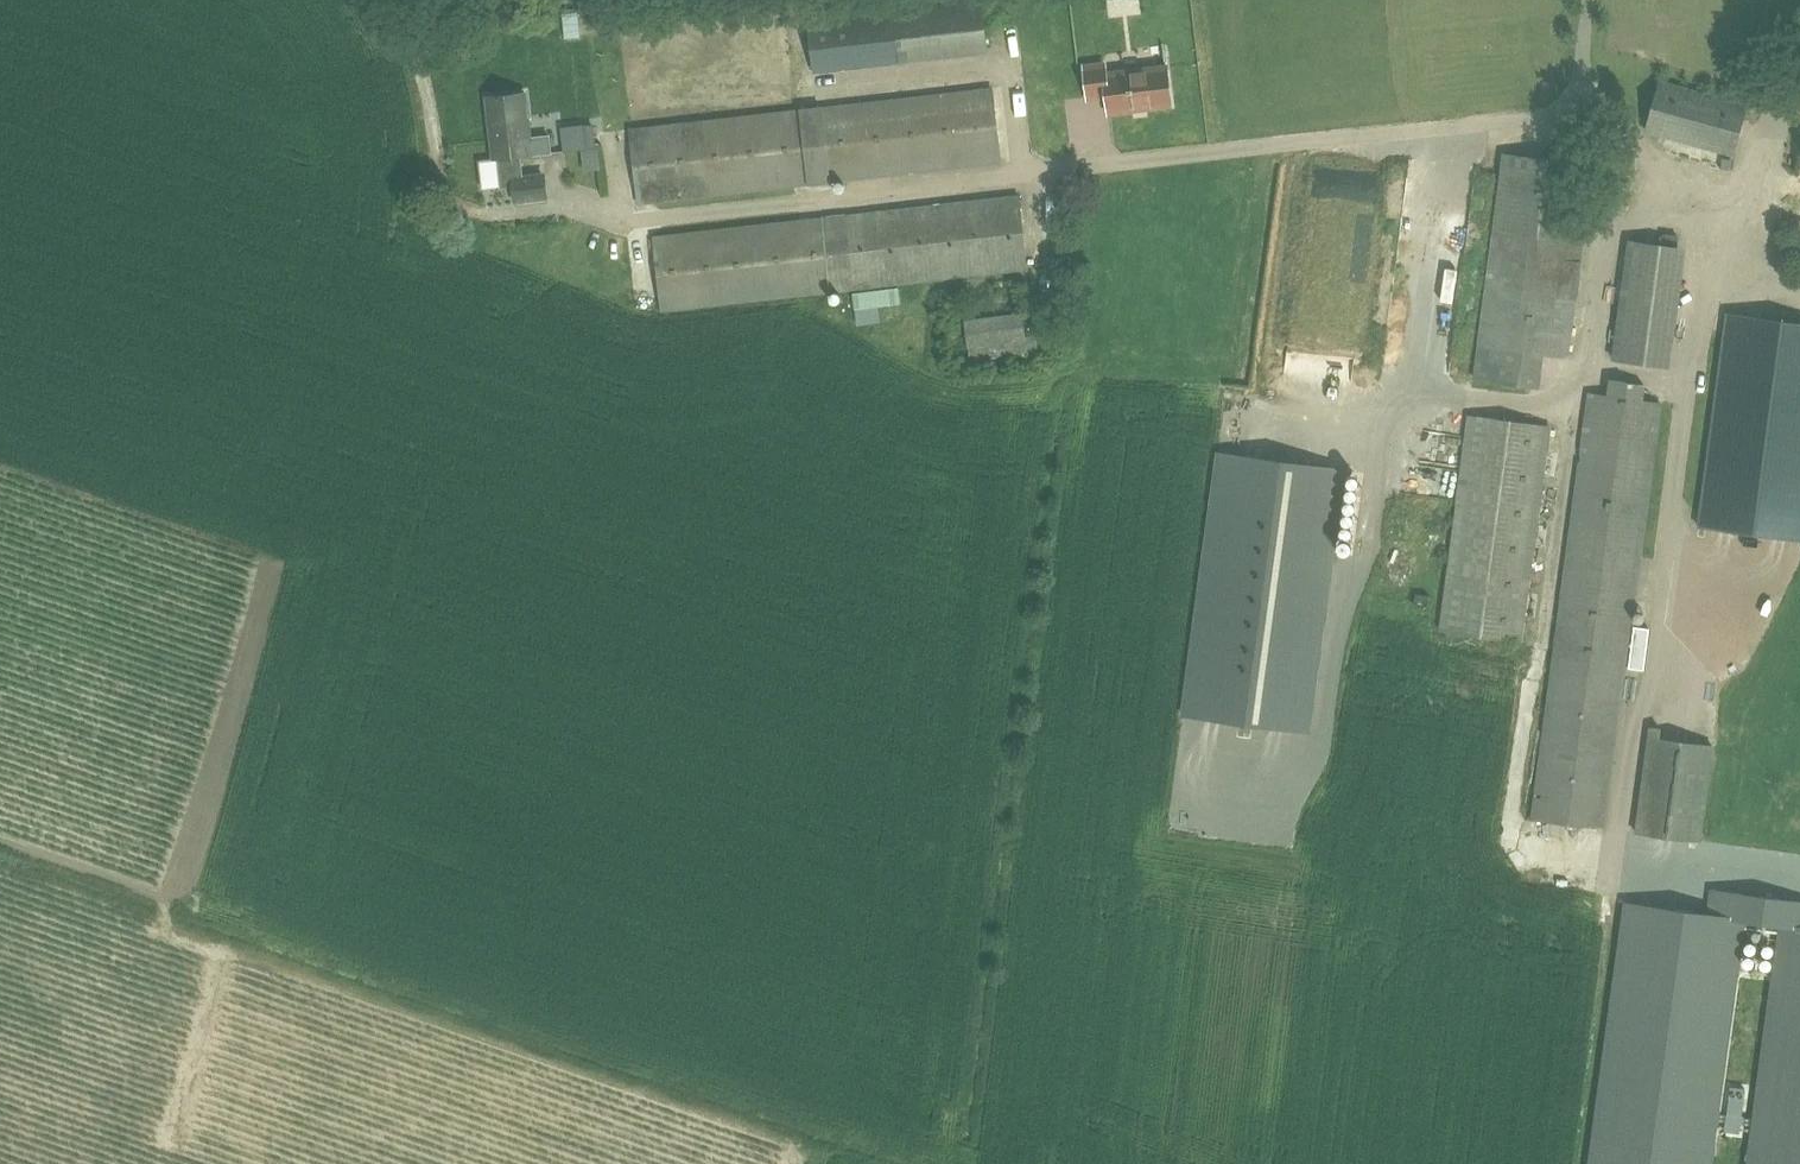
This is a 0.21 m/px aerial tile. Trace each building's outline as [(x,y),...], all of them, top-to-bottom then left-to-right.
[(987,50),(981,0),(809,20),(814,70),(987,50)] [(586,10),(570,13),(574,38),(591,35),(586,10)] [(1171,104),(1166,66),(1106,74),(1104,64),(1084,67),(1088,98),(1107,95),(1109,112),(1171,104)] [(1646,131),(1730,155),(1732,155),(1746,108),(1659,84),(1646,131)] [(630,128),(638,202),(1000,161),(991,87),(630,128)] [(525,92),(487,96),(494,159),(498,158),(502,186),(514,185),(515,199),(546,195),(544,175),(523,178),(520,156),(532,154),(525,92)] [(595,147),(593,125),(582,126),(562,128),(565,152),(585,149),(585,148),(595,147)] [(1581,163),(1505,153),(1495,230),(1570,238),(1581,163)] [(661,310),(984,274),(1028,269),(1020,193),(652,235),(661,310)] [(1582,240),(1495,230),(1479,344),(1536,352),(1566,356),(1582,240)] [(1025,337),(1022,314),(965,321),(970,360),(1036,352),(1034,336),(1025,337)] [(1698,528),(1799,543),(1799,325),(1726,315),(1698,528)] [(1531,818),(1604,828),(1624,687),(1632,628),(1663,402),(1644,399),(1646,383),(1609,377),(1607,394),(1587,391),(1531,818)] [(1522,641),(1522,639),(1552,425),(1468,413),(1439,629),(1522,641)] [(1310,730),(1341,509),(1346,472),(1344,471),(1219,454),(1183,712),(1310,730)] [(1643,629),(1632,628),(1624,687),(1636,689),(1643,629)] [(1701,842),(1703,831),(1714,745),(1660,736),(1661,727),(1649,726),(1634,832),(1701,842)] [(1746,1163),(1799,1163),(1799,900),(1710,888),(1707,913),(1624,901),(1588,1163),(1713,1163),(1746,926),(1778,930),(1746,1163)]
